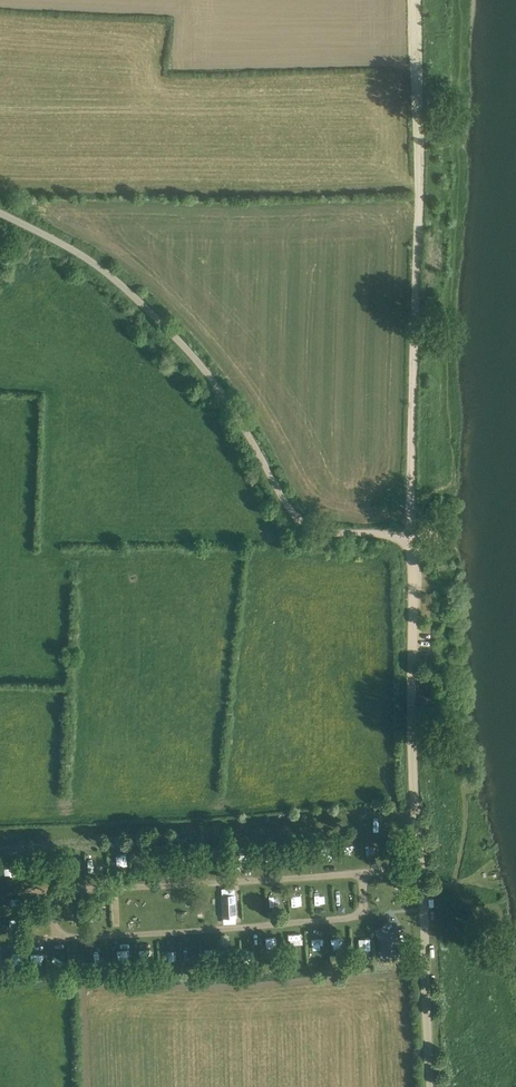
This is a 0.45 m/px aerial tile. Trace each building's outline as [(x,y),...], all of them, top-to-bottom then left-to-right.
[(375,841),(364,842),(364,853),(375,853),(375,841)] [(117,850),(111,858),(120,864),(126,856),(117,850)] [(327,853),(326,864),(337,864),(337,853),(327,853)] [(99,865),(98,854),(87,854),(87,866),(99,865)] [(315,854),(304,855),(304,866),(315,866),(315,854)] [(343,865),(353,865),(352,856),(342,856),(343,865)] [(159,872),(167,871),(166,864),(158,865),(159,872)] [(1,866),(2,883),(15,883),(14,865),(1,866)] [(222,894),(221,894),(222,918),(237,917),(236,893),(235,893),(235,888),(222,888),(222,894)] [(271,889),(272,898),(280,897),(279,888),(271,889)] [(385,916),(371,924),(378,937),(378,947),(396,946),(395,930),(385,916)]
